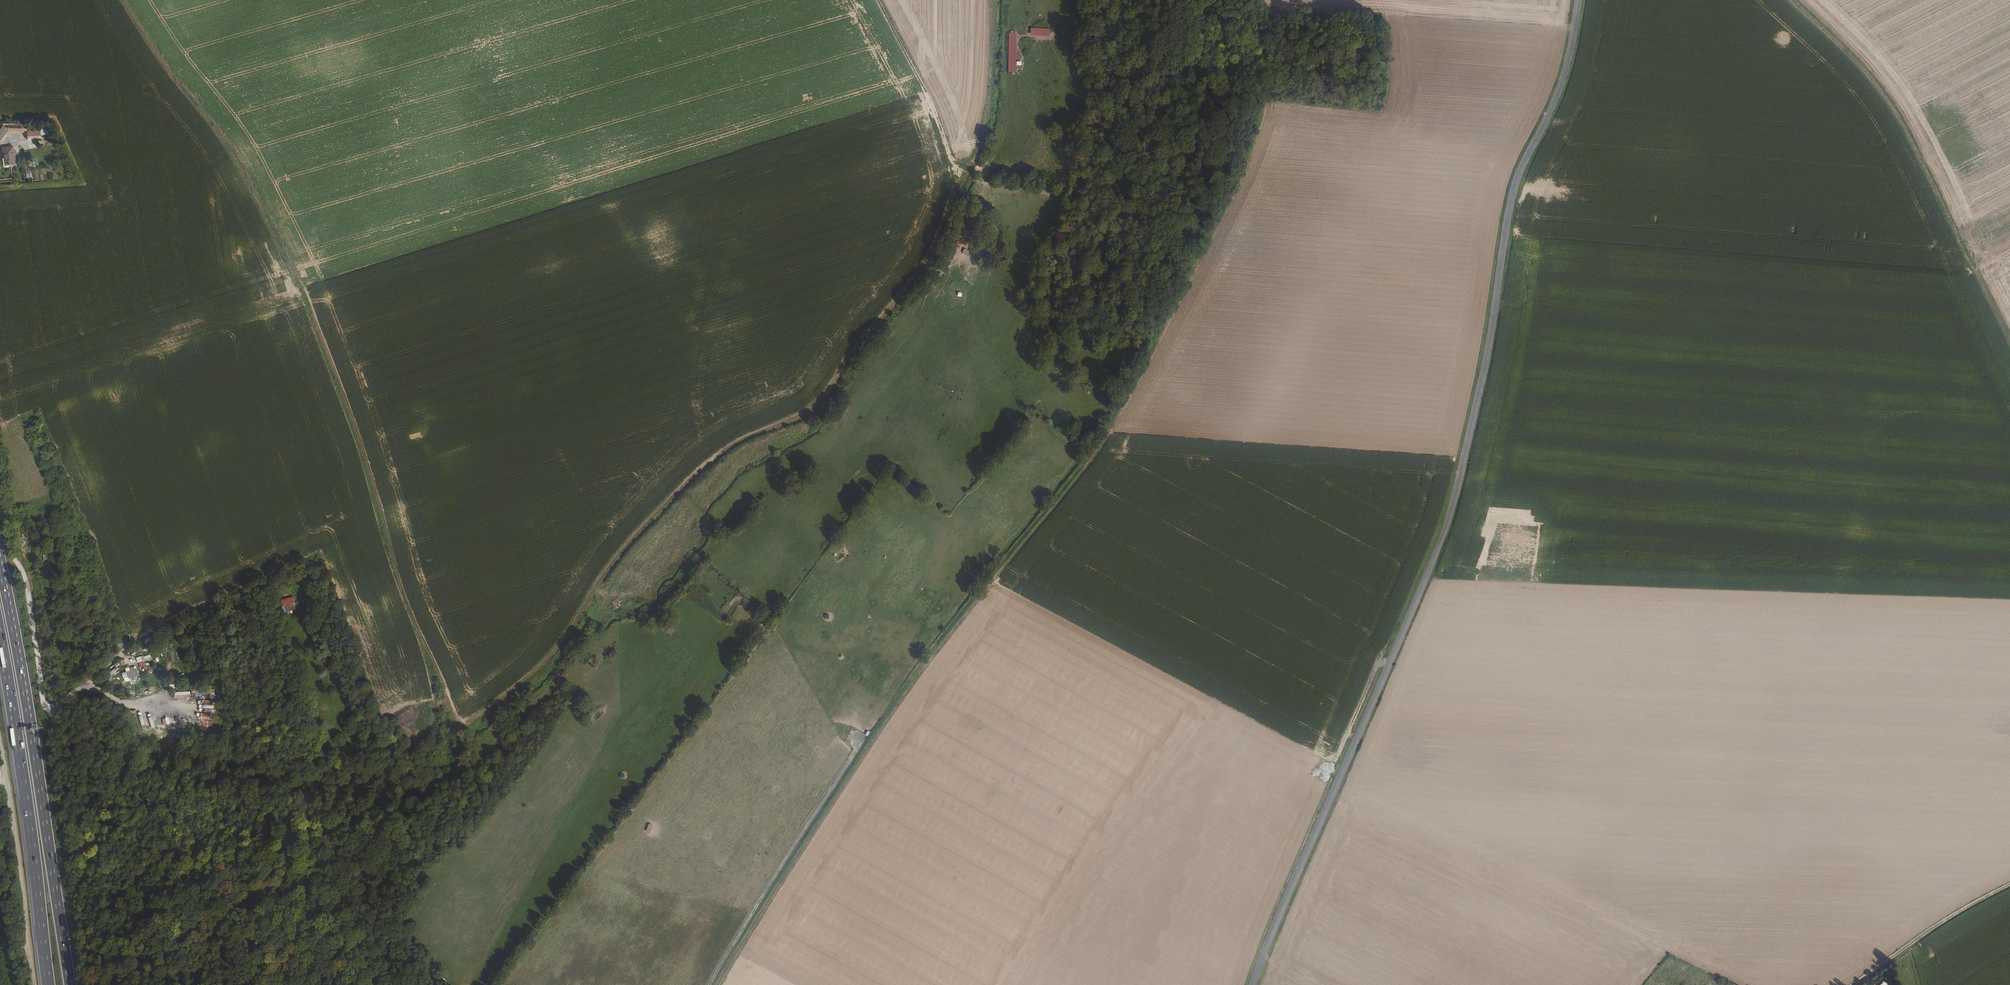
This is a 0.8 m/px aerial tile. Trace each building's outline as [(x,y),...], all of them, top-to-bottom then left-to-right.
[(1030,36),(1049,36),(1049,29),(1030,28),(1030,36)] [(1016,72),(1016,33),(1008,33),(1008,72),(1016,72)] [(928,115),(925,116),(931,134),(934,133),(928,115)] [(2,127),(0,130),(0,143),(9,132),(2,127)] [(14,148),(4,150),(7,168),(17,166),(14,148)] [(955,245),(961,247),(967,232),(962,230),(955,245)] [(1006,266),(998,264),(996,271),(1004,273),(1006,266)] [(293,598),(278,602),(283,618),(298,614),(293,598)] [(190,641),(192,648),(199,646),(197,639),(190,641)] [(167,651),(169,661),(178,660),(176,650),(167,651)] [(138,665),(129,668),(125,670),(126,676),(140,672),(138,665)]
